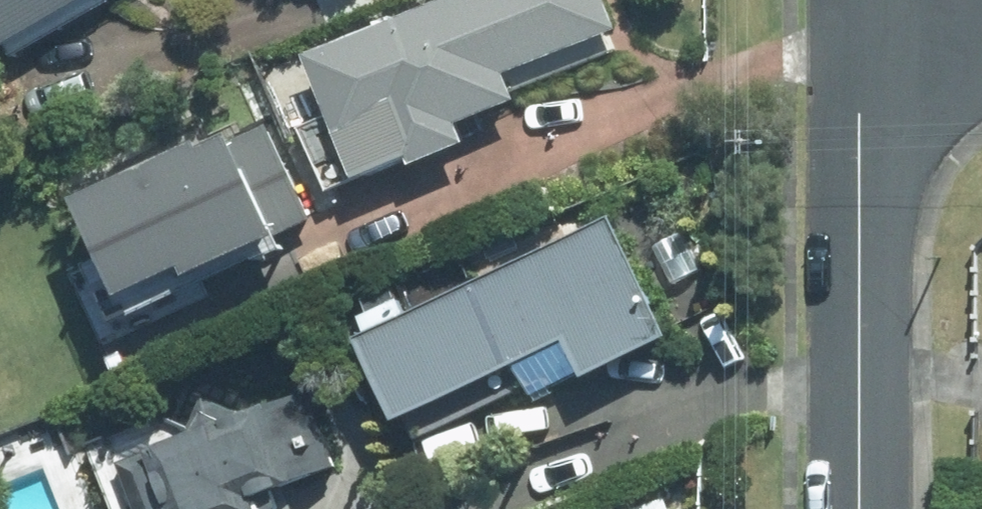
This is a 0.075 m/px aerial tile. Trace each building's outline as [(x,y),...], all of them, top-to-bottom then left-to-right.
[(2,48),(86,0),(0,0),(0,45),(2,48)] [(308,54),(359,177),(524,109),(509,73),(620,28),(608,0),(440,0),(308,54)] [(264,115),(82,200),(131,306),(314,221),(264,115)] [(612,217),(362,340),(402,422),(519,364),(537,401),(671,335),(612,217)] [(126,463),(144,508),(264,508),(258,494),(338,463),(309,391),(126,463)]
